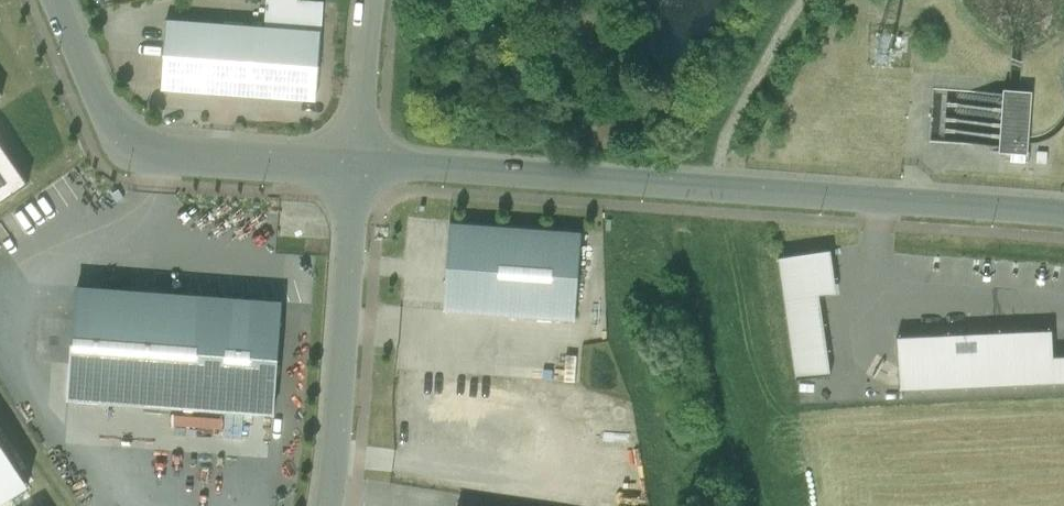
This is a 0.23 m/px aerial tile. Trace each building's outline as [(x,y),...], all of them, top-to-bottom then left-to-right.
[(163,88),(316,98),(321,33),(167,22),(163,88)] [(1003,93),(967,91),(967,90),(932,88),(928,142),(963,145),(964,144),(999,147),(999,151),(1027,153),(1032,91),(1003,89),(1003,93)] [(28,183),(0,142),(0,202),(28,183)] [(1047,152),(1037,151),(1037,162),(1046,163),(1047,152)] [(577,231),(446,223),(440,311),(571,320),(577,231)] [(793,377),(828,370),(819,291),(831,288),(825,249),(776,255),(793,377)] [(77,287),(70,398),(274,411),(281,300),(77,287)] [(896,339),(899,391),(1063,381),(1063,355),(1053,356),(1052,330),(896,339)] [(207,425),(208,415),(171,411),(170,421),(207,425)]
